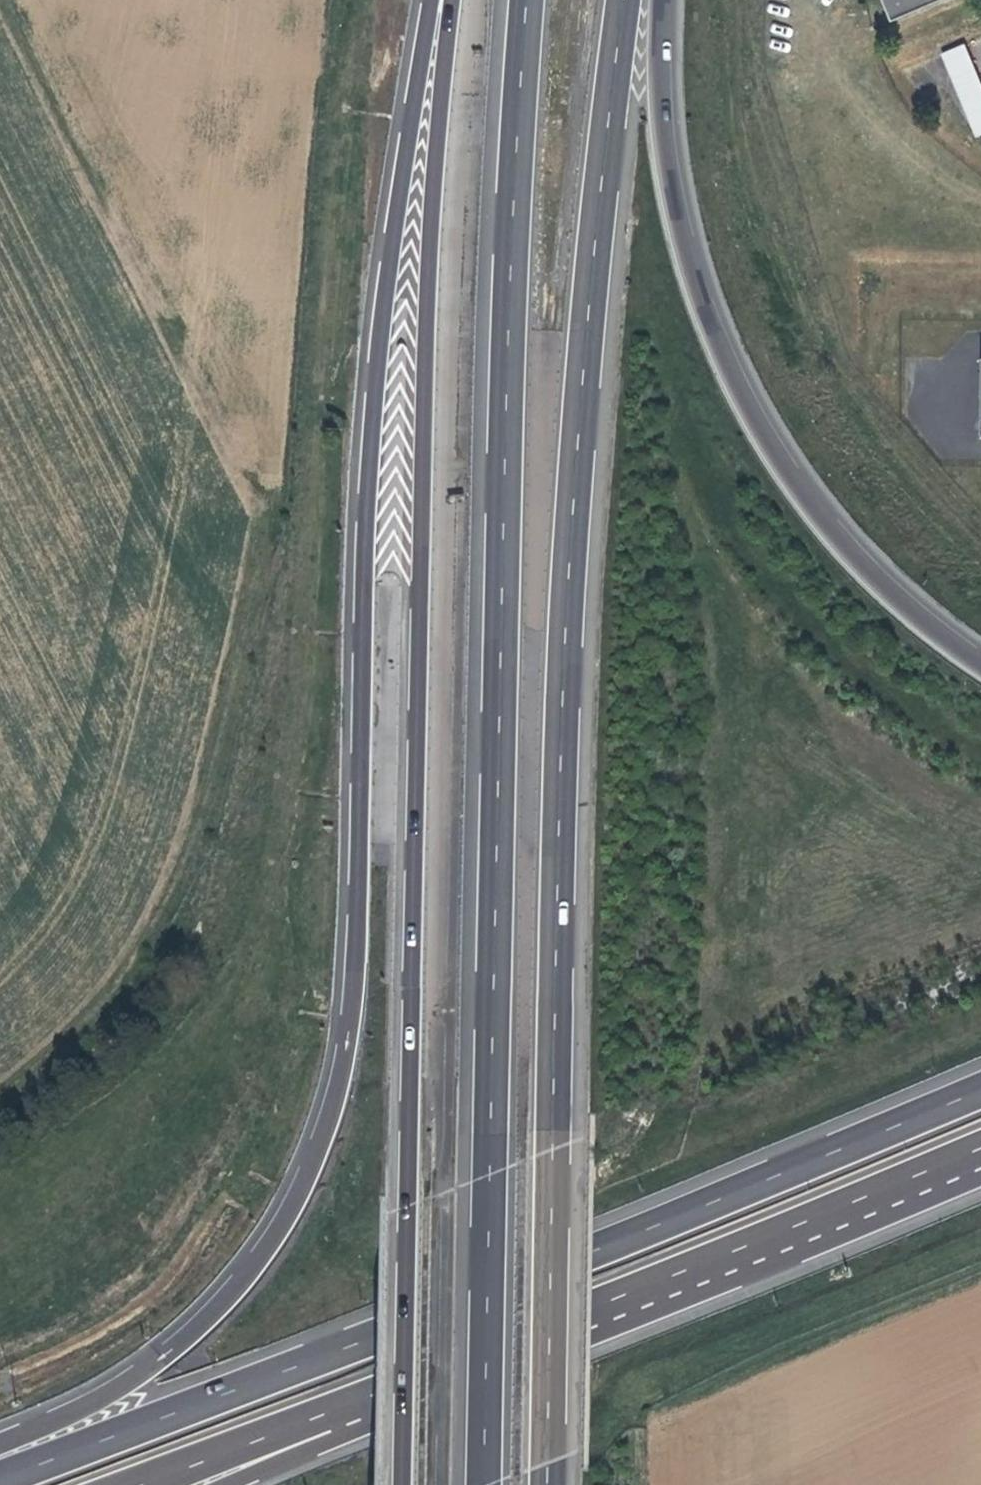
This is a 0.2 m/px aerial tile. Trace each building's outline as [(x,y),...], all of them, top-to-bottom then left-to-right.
[(897,20),(943,0),(888,0),(897,20)] [(980,135),(980,85),(964,43),(940,53),(974,138),(980,135)]
